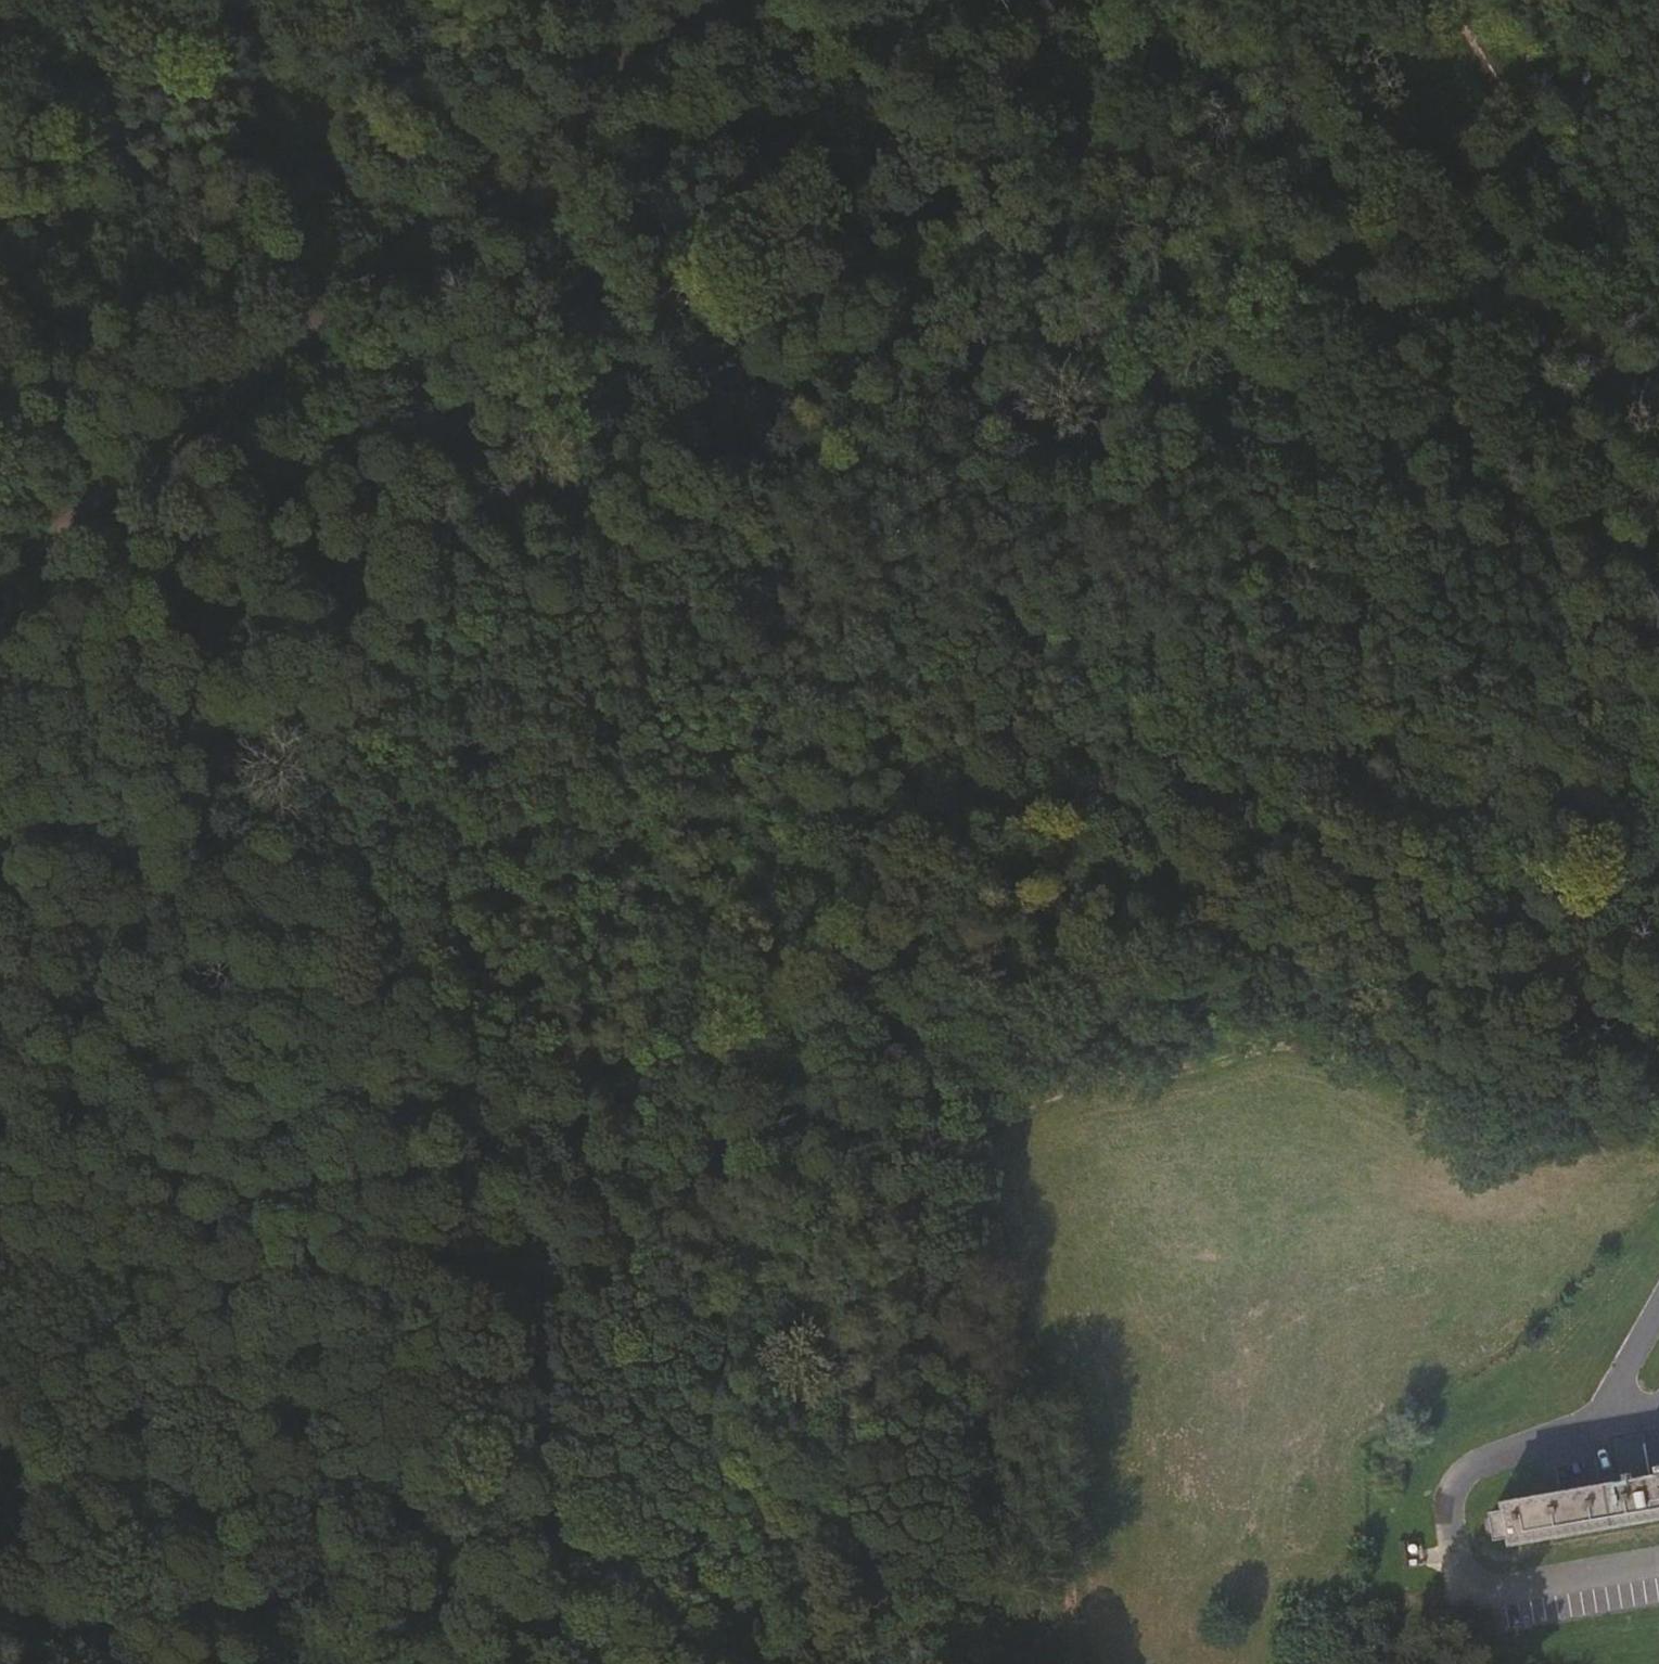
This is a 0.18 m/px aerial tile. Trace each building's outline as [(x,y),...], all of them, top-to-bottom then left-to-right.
[(1624,1420),(1608,1446),(1481,1466),(1483,1476),(1472,1478),(1476,1509),(1489,1508),(1489,1516),(1658,1484),(1658,1407),(1624,1420)]
